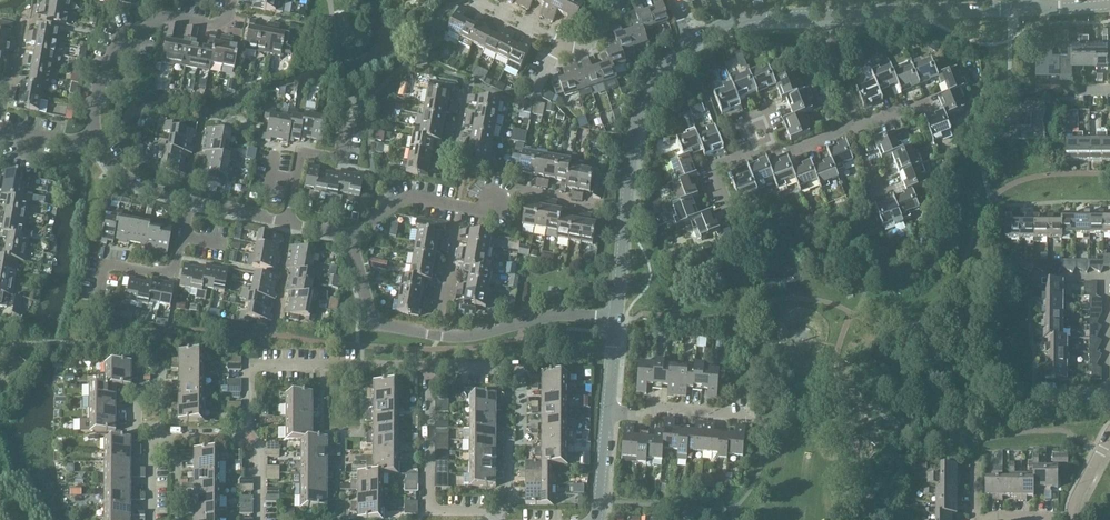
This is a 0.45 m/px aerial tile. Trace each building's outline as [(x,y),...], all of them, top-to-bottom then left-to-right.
[(38,8),(70,13),(72,1),(71,1),(72,0),(49,0),(49,4),(39,2),(38,8)] [(244,0),(253,2),(252,8),(262,10),(265,11),(265,10),(275,12),(277,0),(244,0)] [(539,3),(541,0),(526,0),(522,7),(528,10),(533,0),(539,3)] [(546,19),(556,0),(541,0),(539,3),(545,6),(540,16),(546,19)] [(563,15),(570,0),(556,0),(546,19),(552,22),(557,12),(563,15)] [(571,0),(570,0),(563,15),(569,18),(564,27),(571,31),(583,6),(571,0)] [(650,11),(655,27),(668,23),(660,0),(652,0),(656,9),(650,11)] [(642,32),(643,31),(655,27),(650,11),(643,13),(640,3),(633,6),(635,12),(636,12),(642,32)] [(461,38),(468,23),(462,20),(467,10),(460,7),(448,32),(461,38)] [(70,13),(38,8),(37,14),(47,15),(46,22),(55,23),(55,24),(58,24),(68,26),(70,13)] [(647,44),(643,31),(642,32),(636,12),(635,12),(629,14),(634,30),(628,33),(634,49),(647,44)] [(470,49),(473,44),(485,19),(479,16),(474,26),(468,23),(461,38),(458,43),(470,49)] [(244,50),(256,52),(260,30),(254,29),(256,20),(250,19),(244,50)] [(485,19),(473,44),(484,50),(492,35),(486,32),(491,22),(485,19)] [(14,48),(15,42),(6,40),(8,30),(11,31),(13,23),(0,21),(0,45),(14,48)] [(268,55),(274,23),(268,22),(266,31),(260,30),(256,52),(268,55)] [(280,24),(274,23),(268,55),(280,57),(282,45),(286,46),(285,48),(293,49),(296,33),(288,32),(288,35),(278,34),(280,24)] [(106,25),(104,32),(111,34),(113,27),(106,25)] [(611,27),(616,40),(616,39),(621,53),(634,49),(628,33),(622,35),(619,25),(611,27)] [(27,32),(26,38),(58,43),(60,31),(50,29),(48,29),(38,27),(37,33),(27,32)] [(498,38),(492,35),(484,50),(496,56),(509,31),(503,28),(498,38)] [(515,34),(509,31),(496,56),(508,62),(516,46),(510,44),(515,34)] [(160,63),(173,65),(177,43),(171,42),(173,33),(166,32),(160,63)] [(1072,59),(1084,60),(1083,32),(1079,32),(1079,40),(1071,40),(1071,44),(1072,44),(1072,59)] [(1088,32),(1083,32),(1084,60),(1095,60),(1095,40),(1088,40),(1088,32)] [(1103,40),(1095,40),(1095,60),(1108,60),(1108,32),(1103,32),(1103,40)] [(190,36),(184,35),(183,44),(177,43),(173,65),(184,67),(190,36)] [(221,67),(227,36),(221,35),(219,44),(214,43),(213,43),(210,65),(221,67)] [(194,46),(196,37),(190,36),(184,67),(196,70),(200,48),(194,46)] [(233,37),(227,36),(221,67),(234,70),(235,60),(236,58),(236,57),(237,48),(231,46),(233,37)] [(34,45),(33,51),(55,55),(58,43),(26,38),(25,43),(34,45)] [(209,72),(210,65),(213,43),(214,43),(214,41),(208,39),(206,49),(200,48),(196,70),(209,72)] [(613,52),(607,54),(612,70),(613,70),(626,66),(621,53),(616,39),(616,40),(610,42),(613,52)] [(516,46),(508,62),(506,67),(518,73),(533,43),(527,40),(522,49),(516,46)] [(1036,71),(1048,71),(1048,44),(1044,44),(1043,52),(1036,52),(1036,71)] [(1052,44),(1048,44),(1048,71),(1060,71),(1060,52),(1052,52),(1052,44)] [(1067,52),(1060,52),(1060,71),(1072,71),(1072,59),(1072,44),(1071,44),(1067,44),(1067,52)] [(3,58),(4,52),(13,53),(14,48),(0,45),(0,57),(3,58)] [(740,60),(746,58),(743,48),(737,49),(740,60)] [(23,55),(22,61),(53,67),(55,55),(33,51),(32,57),(23,55)] [(598,68),(603,84),(616,80),(613,70),(612,70),(607,54),(600,56),(604,66),(598,68)] [(10,71),(11,65),(2,64),(3,58),(0,57),(0,69),(10,71)] [(591,89),(603,84),(598,68),(592,70),(588,60),(581,63),(585,73),(585,72),(591,89)] [(920,87),(938,80),(938,78),(931,60),(921,65),(919,61),(911,64),(912,68),(920,87)] [(53,67),(22,61),(21,67),(30,69),(29,75),(51,79),(53,67)] [(592,94),(591,89),(585,72),(585,73),(579,74),(576,64),(569,67),(578,93),(580,98),(592,94)] [(578,93),(569,67),(563,69),(566,79),(559,81),(565,97),(578,93)] [(879,93),(880,93),(898,86),(893,71),(893,72),(891,67),(880,71),(879,67),(870,71),(873,79),(874,79),(879,93)] [(901,68),(893,71),(898,86),(901,95),(920,87),(912,68),(902,72),(901,68)] [(758,96),(776,88),(774,83),(775,83),(769,69),(759,73),(757,69),(749,73),(749,74),(757,93),(758,96)] [(938,80),(945,96),(945,97),(961,90),(961,91),(968,88),(964,79),(961,81),(957,70),(938,78),(938,80)] [(729,78),(731,84),(732,84),(738,100),(757,93),(749,74),(739,78),(738,74),(729,78)] [(18,85),(20,86),(20,85),(42,89),(42,90),(49,91),(51,79),(29,75),(28,81),(19,79),(18,85)] [(782,102),(786,100),(804,93),(804,92),(801,84),(797,86),(793,75),(775,83),(774,83),(776,88),(782,102)] [(420,78),(418,86),(428,88),(429,80),(420,78)] [(883,102),(880,93),(879,93),(874,79),(873,79),(865,82),(867,86),(856,90),(864,109),(883,102)] [(429,80),(425,103),(457,109),(458,103),(448,101),(450,92),(454,92),(455,85),(429,80)] [(741,107),(738,100),(732,84),(731,84),(723,87),(725,91),(714,95),(722,114),(741,107)] [(40,101),(42,90),(42,89),(20,85),(20,86),(19,91),(10,89),(9,95),(40,101)] [(938,99),(943,113),(946,118),(964,111),(960,100),(964,99),(961,91),(961,90),(945,97),(945,96),(938,99)] [(550,103),(554,95),(546,91),(542,99),(550,103)] [(786,100),(794,118),(806,114),(813,111),(809,101),(812,99),(809,91),(804,92),(804,93),(786,100)] [(38,113),(40,101),(9,95),(8,101),(17,103),(16,109),(26,111),(28,112),(28,111),(38,113)] [(477,104),(476,110),(498,114),(501,102),(469,96),(468,103),(477,104)] [(530,114),(532,103),(533,101),(525,100),(523,113),(530,114)] [(67,114),(75,115),(76,102),(69,101),(67,114)] [(425,103),(423,115),(445,119),(446,113),(456,115),(457,109),(425,103)] [(545,105),(532,103),(530,114),(543,116),(545,105)] [(1044,103),(1016,103),(1016,115),(1016,128),(1016,140),(1044,140),(1044,103)] [(701,105),(689,110),(691,117),(704,112),(701,105)] [(270,139),(276,140),(280,118),(274,117),(275,110),(273,110),(273,108),(267,107),(267,109),(265,109),(263,119),(268,120),(265,140),(270,141),(270,139)] [(288,116),(287,119),(291,120),(287,141),(288,141),(293,142),(293,140),(299,141),(299,140),(303,118),(302,118),(296,117),(297,111),(288,109),(287,116),(288,116)] [(498,114),(476,110),(475,116),(466,115),(465,120),(496,126),(498,114)] [(951,132),(946,118),(943,113),(924,120),(933,143),(942,140),(941,136),(951,132)] [(809,122),(806,114),(794,118),(783,122),(791,142),(810,134),(806,124),(809,122)] [(305,139),(310,140),(314,117),(303,115),(302,118),(303,118),(299,140),(304,141),(305,139)] [(421,127),(452,133),(453,127),(444,125),(445,119),(423,115),(421,127)] [(325,119),(314,117),(310,140),(316,141),(316,143),(321,144),(325,119)] [(287,119),(280,118),(276,140),(282,141),(281,143),(287,144),(288,141),(287,141),(291,120),(287,119)] [(473,128),(472,134),(494,138),(496,126),(465,120),(464,126),(473,128)] [(169,139),(192,143),(193,137),(195,137),(196,132),(175,128),(176,123),(166,122),(164,131),(170,132),(169,139)] [(451,138),(452,133),(421,127),(419,138),(419,139),(441,143),(442,137),(451,138)] [(708,134),(698,138),(703,152),(705,157),(724,150),(715,127),(706,130),(708,134)] [(207,135),(206,140),(228,145),(230,134),(206,129),(205,134),(207,135)] [(690,157),(703,152),(698,138),(695,129),(686,133),(687,136),(677,140),(684,159),(690,157)] [(515,131),(513,142),(524,144),(526,133),(515,131)] [(1065,161),(1078,161),(1077,133),(1072,133),(1072,140),(1065,140),(1065,161)] [(1077,133),(1078,161),(1089,161),(1089,140),(1083,140),(1083,133),(1077,133)] [(1096,140),(1089,140),(1089,161),(1101,161),(1101,133),(1096,133),(1096,140)] [(1101,161),(1109,161),(1109,140),(1106,140),(1106,133),(1101,133),(1101,161)] [(494,138),(472,134),(471,140),(462,138),(461,144),(492,150),(494,138)] [(659,147),(668,147),(668,134),(659,134),(659,147)] [(881,160),(892,156),(905,152),(901,143),(897,145),(893,134),(874,141),(881,160)] [(444,143),(441,143),(419,139),(419,138),(412,137),(410,149),(432,153),(433,147),(443,149),(444,143)] [(158,143),(157,148),(188,153),(188,154),(191,154),(192,149),(190,148),(192,143),(169,139),(167,146),(165,145),(165,144),(158,143)] [(227,152),(228,145),(206,140),(205,146),(203,146),(202,151),(205,152),(226,156),(227,152)] [(827,150),(831,160),(836,173),(844,170),(843,166),(853,162),(846,142),(827,150)] [(490,162),(492,150),(461,144),(460,150),(469,152),(468,158),(478,160),(477,160),(480,160),(490,162)] [(141,155),(143,146),(133,145),(132,153),(141,155)] [(163,154),(161,160),(184,164),(185,158),(187,159),(188,154),(188,153),(157,148),(156,152),(163,154)] [(408,161),(439,167),(441,161),(431,159),(432,153),(410,149),(408,161)] [(899,174),(922,165),(919,158),(915,159),(911,149),(905,152),(892,156),(899,174)] [(230,152),(227,152),(226,156),(205,152),(204,157),(206,157),(205,163),(227,167),(229,161),(235,162),(237,152),(230,151),(230,152)] [(525,175),(531,176),(535,154),(523,152),(518,183),(524,184),(525,175)] [(536,186),(542,187),(547,156),(535,154),(531,176),(537,177),(536,186)] [(547,156),(542,187),(547,188),(549,179),(555,180),(559,158),(547,156)] [(671,176),(674,185),(691,178),(697,176),(690,157),(684,159),(671,164),(675,175),(671,176)] [(565,192),(566,189),(570,167),(571,160),(559,158),(555,180),(561,181),(559,191),(565,192)] [(763,182),(773,179),(774,178),(769,167),(766,159),(747,167),(750,174),(757,190),(757,189),(765,186),(763,182)] [(788,159),(769,167),(774,178),(773,179),(778,190),(786,186),(785,182),(795,179),(795,178),(792,170),(788,159)] [(184,164),(161,160),(159,171),(184,175),(185,170),(183,170),(184,164)] [(831,160),(813,168),(818,182),(817,182),(821,191),(830,187),(828,183),(839,179),(836,173),(831,160)] [(438,173),(439,167),(408,161),(406,173),(416,175),(418,176),(428,177),(429,171),(438,173)] [(811,162),(792,170),(795,178),(795,179),(800,193),(809,189),(808,185),(817,182),(818,182),(813,168),(811,162)] [(202,168),(201,173),(222,177),(221,181),(222,181),(224,182),(224,183),(231,184),(232,175),(226,174),(227,167),(205,163),(204,169),(202,168)] [(303,189),(311,190),(314,190),(319,169),(319,168),(313,167),(313,165),(308,164),(303,189)] [(925,174),(922,165),(899,174),(906,193),(907,193),(912,191),(926,186),(922,175),(925,174)] [(566,189),(572,190),(570,199),(576,200),(582,169),(570,167),(566,189)] [(324,170),(319,169),(314,190),(311,190),(310,193),(309,193),(308,199),(317,201),(318,195),(325,196),(329,173),(324,172),(324,170)] [(594,171),(582,169),(576,200),(582,201),(583,192),(593,194),(593,197),(600,199),(603,183),(595,182),(595,184),(592,183),(594,171)] [(340,195),(347,197),(352,174),(346,173),(346,171),(341,170),(340,173),(341,173),(337,194),(340,195)] [(340,198),(340,195),(337,194),(341,173),(340,173),(335,172),(335,174),(329,173),(325,196),(331,197),(330,203),(340,205),(341,198),(340,198)] [(24,189),(26,177),(4,173),(3,179),(0,179),(0,185),(24,189)] [(201,173),(199,173),(198,179),(196,179),(195,184),(220,189),(222,181),(221,181),(222,177),(201,173)] [(352,174),(347,197),(347,202),(358,204),(363,174),(358,173),(357,175),(352,174)] [(758,193),(757,189),(757,190),(750,174),(731,181),(740,204),(749,201),(748,197),(758,193)] [(674,185),(668,187),(671,196),(675,194),(679,204),(692,199),(692,200),(698,197),(691,178),(674,185)] [(0,185),(0,191),(1,191),(0,196),(0,197),(22,201),(22,200),(24,189),(0,185)] [(920,210),(912,191),(907,193),(906,193),(893,198),(894,201),(902,221),(911,218),(909,214),(920,210)] [(522,226),(534,228),(538,207),(532,205),(534,196),(528,195),(522,226)] [(22,200),(22,201),(0,197),(0,196),(0,203),(6,204),(5,210),(27,214),(29,202),(22,200)] [(546,231),(552,199),(546,198),(544,208),(538,207),(534,228),(546,231)] [(558,200),(552,199),(546,231),(557,233),(558,233),(562,211),(556,210),(558,200)] [(699,218),(692,200),(692,199),(679,204),(673,207),(677,217),(673,218),(676,227),(690,222),(699,218)] [(903,223),(902,221),(894,201),(875,208),(883,227),(893,223),(895,227),(903,223)] [(562,208),(562,211),(558,233),(557,233),(556,240),(568,242),(573,220),(567,218),(568,209),(562,208)] [(5,210),(3,216),(0,215),(0,221),(24,226),(27,214),(5,210)] [(118,243),(123,244),(127,219),(121,218),(122,212),(113,210),(111,217),(113,217),(112,220),(116,221),(113,240),(118,241),(118,243)] [(580,244),(586,212),(580,211),(579,221),(573,220),(568,242),(580,244)] [(592,213),(586,212),(580,244),(592,246),(594,236),(595,234),(596,224),(590,223),(592,213)] [(713,212),(699,218),(690,222),(693,230),(697,229),(701,239),(720,232),(713,212)] [(1075,234),(1075,215),(1075,213),(1069,213),(1069,215),(1061,215),(1061,219),(1061,234),(1062,234),(1075,234)] [(1075,215),(1075,234),(1089,234),(1089,215),(1089,213),(1083,213),(1083,215),(1075,215)] [(1097,215),(1089,215),(1089,234),(1103,234),(1103,215),(1103,213),(1097,213),(1097,215)] [(145,223),(138,221),(134,244),(140,245),(140,247),(144,248),(145,248),(149,227),(152,228),(153,227),(153,225),(154,225),(156,218),(146,216),(145,223)] [(1005,238),(1019,239),(1020,219),(1011,219),(1012,217),(1005,217),(1005,222),(1005,238)] [(1019,239),(1033,239),(1034,219),(1026,219),(1026,217),(1020,217),(1020,219),(1019,239)] [(1034,217),(1034,219),(1033,239),(1047,239),(1047,219),(1040,219),(1040,217),(1034,217)] [(1048,217),(1047,219),(1047,239),(1062,239),(1062,234),(1061,234),(1061,219),(1054,219),(1054,217),(1048,217)] [(112,220),(105,219),(100,243),(106,244),(106,242),(112,243),(113,240),(116,221),(112,220)] [(129,243),(134,244),(138,221),(127,219),(123,244),(128,245),(129,243)] [(399,234),(400,220),(393,219),(391,233),(399,234)] [(419,227),(416,242),(447,248),(448,242),(439,241),(441,231),(444,231),(446,224),(417,219),(416,226),(419,227)] [(0,233),(29,238),(30,233),(23,231),(24,226),(0,221),(0,227),(1,227),(0,233)] [(150,250),(156,251),(160,229),(153,227),(152,228),(149,227),(145,248),(144,248),(144,251),(150,252),(150,250)] [(171,231),(160,229),(156,251),(161,252),(161,254),(166,255),(171,231)] [(469,238),(468,244),(490,248),(492,236),(461,230),(460,236),(469,238)] [(0,233),(0,239),(6,240),(5,246),(27,251),(29,238),(0,233)] [(258,233),(256,244),(278,248),(279,243),(281,243),(282,238),(258,233)] [(416,242),(414,254),(436,258),(437,252),(446,254),(447,248),(416,242)] [(256,244),(254,255),(278,260),(279,254),(277,254),(278,248),(256,244)] [(457,248),(456,254),(488,260),(490,248),(468,244),(467,250),(457,248)] [(27,251),(5,246),(4,252),(0,252),(0,258),(18,261),(18,262),(24,263),(27,251)] [(290,258),(312,262),(314,251),(290,246),(289,252),(291,252),(290,258)] [(414,254),(412,266),(443,272),(444,266),(435,264),(436,258),(414,254)] [(488,260),(456,254),(455,260),(465,261),(464,267),(486,271),(488,260)] [(277,265),(278,260),(254,255),(252,266),(274,270),(275,264),(277,265)] [(1096,260),(1089,260),(1089,267),(1100,273),(1103,268),(1103,267),(1103,255),(1096,255),(1096,260)] [(375,256),(373,264),(389,267),(390,259),(375,256)] [(18,262),(18,261),(0,258),(0,270),(16,273),(18,262)] [(286,269),(289,269),(310,273),(320,274),(321,269),(314,268),(314,270),(311,269),(312,262),(290,258),(289,263),(287,263),(286,269)] [(1017,272),(1019,267),(1019,260),(1005,260),(1005,272),(1017,272)] [(1031,273),(1033,267),(1033,260),(1019,260),(1019,267),(1031,273)] [(1033,267),(1045,273),(1047,267),(1047,260),(1033,260),(1033,267)] [(1061,260),(1047,260),(1047,267),(1059,273),(1061,267),(1061,260)] [(1075,260),(1061,260),(1061,267),(1073,273),(1075,267),(1075,260)] [(1075,260),(1075,267),(1087,273),(1089,267),(1089,260),(1075,260)] [(179,289),(190,291),(194,268),(188,267),(188,265),(183,264),(179,289)] [(205,290),(212,291),(216,269),(211,268),(211,266),(205,265),(205,268),(201,289),(205,290)] [(412,266),(410,278),(409,278),(432,282),(433,276),(442,278),(443,272),(412,266)] [(492,272),(486,271),(464,267),(461,266),(460,273),(469,274),(468,280),(490,284),(492,272)] [(199,269),(194,268),(190,291),(196,292),(195,298),(205,300),(206,293),(205,293),(205,290),(201,289),(205,268),(200,267),(199,269)] [(222,270),(216,269),(212,291),(223,293),(224,290),(225,286),(228,269),(222,268),(222,270)] [(289,269),(288,274),(290,275),(289,280),(312,284),(313,278),(319,279),(320,274),(310,273),(289,269)] [(14,285),(16,273),(0,270),(0,282),(14,285)] [(254,273),(252,284),(274,289),(275,283),(277,283),(278,278),(254,273)] [(434,282),(432,282),(409,278),(410,278),(403,276),(401,289),(423,293),(424,287),(433,288),(434,282)] [(136,305),(140,282),(134,281),(135,279),(129,278),(125,299),(120,298),(119,308),(128,310),(129,303),(136,305)] [(151,304),(158,305),(162,283),(157,282),(157,280),(151,279),(151,282),(147,303),(151,304)] [(285,291),(288,292),(288,291),(319,297),(320,292),(313,291),(313,292),(310,292),(312,284),(289,280),(288,286),(286,286),(285,291)] [(490,284),(468,280),(467,286),(458,285),(457,290),(488,296),(490,284)] [(151,307),(151,304),(147,303),(151,282),(146,281),(145,283),(140,282),(136,305),(142,306),(141,312),(151,314),(152,307),(151,307)] [(12,296),(14,285),(0,282),(0,294),(12,296)] [(168,284),(162,283),(158,305),(169,307),(174,283),(168,282),(168,284)] [(1043,288),(1043,296),(1063,296),(1063,282),(1041,282),(1041,288),(1043,288)] [(1084,297),(1089,297),(1096,297),(1096,283),(1084,283),(1084,297)] [(273,294),(274,289),(252,284),(250,292),(251,292),(250,295),(271,299),(271,300),(274,300),(275,295),(273,294)] [(270,305),(271,300),(271,299),(250,295),(251,292),(250,292),(248,291),(248,290),(241,289),(239,298),(246,299),(244,306),(248,307),(248,306),(267,310),(267,309),(268,304),(270,305)] [(399,300),(430,306),(431,300),(422,298),(423,293),(401,289),(399,300)] [(486,308),(488,296),(457,290),(456,296),(465,298),(463,308),(460,307),(458,315),(474,317),(475,310),(473,310),(474,306),(486,308)] [(288,291),(288,292),(287,297),(289,297),(288,303),(311,307),(312,300),(318,302),(319,297),(288,291)] [(12,296),(0,294),(0,307),(2,307),(3,302),(13,304),(11,315),(18,316),(22,298),(12,296)] [(516,310),(517,297),(511,296),(509,309),(516,310)] [(1043,302),(1043,310),(1063,310),(1063,296),(1043,296),(1041,296),(1041,302),(1043,302)] [(1089,310),(1096,310),(1102,299),(1096,297),(1089,297),(1089,310)] [(429,312),(430,306),(399,300),(396,312),(406,314),(409,315),(419,316),(420,310),(429,312)] [(310,313),(311,307),(288,303),(287,308),(285,308),(284,313),(289,314),(299,316),(305,317),(304,322),(314,324),(316,314),(310,313)] [(270,310),(267,309),(267,310),(248,306),(248,307),(247,313),(240,312),(239,321),(249,323),(250,318),(257,320),(256,324),(266,326),(267,321),(270,322),(271,317),(269,316),(270,310)] [(1043,324),(1063,324),(1063,310),(1043,310),(1041,310),(1041,316),(1043,316),(1043,324)] [(1089,310),(1089,324),(1096,324),(1102,313),(1096,310),(1089,310)] [(1063,338),(1063,324),(1043,324),(1041,324),(1041,330),(1043,330),(1043,338),(1047,338),(1063,338)] [(1096,338),(1102,327),(1096,324),(1089,324),(1089,338),(1096,338)] [(1046,352),(1047,352),(1067,352),(1067,338),(1063,338),(1047,338),(1047,346),(1046,345),(1046,352)] [(1101,341),(1096,338),(1089,338),(1089,352),(1096,352),(1101,341)] [(171,359),(171,364),(203,364),(203,352),(177,352),(177,359),(171,359)] [(1046,366),(1047,366),(1067,366),(1067,352),(1047,352),(1047,359),(1046,359),(1046,366)] [(1089,366),(1096,366),(1101,355),(1096,352),(1089,352),(1089,366)] [(655,360),(655,364),(639,363),(636,393),(646,394),(647,385),(653,385),(662,386),(668,386),(667,396),(676,397),(679,366),(664,365),(665,360),(655,360)] [(104,363),(104,375),(136,375),(136,370),(130,370),(130,363),(104,363)] [(693,389),(702,390),(708,390),(707,399),(717,400),(720,370),(704,369),(704,364),(695,363),(695,368),(679,366),(676,397),(686,398),(687,388),(693,389)] [(177,375),(203,375),(203,364),(171,364),(171,369),(177,369),(177,375)] [(1067,372),(1067,366),(1047,366),(1047,374),(1046,374),(1046,380),(1071,380),(1071,374),(1068,374),(1068,372),(1067,372)] [(1101,369),(1096,366),(1089,366),(1089,380),(1101,380),(1101,369)] [(542,373),(541,385),(568,385),(568,373),(542,373)] [(115,386),(115,387),(130,387),(130,380),(136,380),(136,375),(104,375),(104,386),(115,386)] [(171,382),(171,387),(203,387),(203,375),(177,375),(177,382),(171,382)] [(366,390),(366,395),(398,395),(398,383),(372,383),(372,390),(366,390)] [(541,385),(541,396),(568,396),(568,385),(541,385)] [(89,386),(89,398),(115,398),(115,387),(115,386),(104,386),(89,386)] [(203,387),(171,387),(171,392),(177,392),(177,398),(203,398),(203,387)] [(285,393),(285,405),(317,405),(317,401),(311,401),(311,394),(285,393)] [(372,399),(372,406),(398,406),(398,395),(366,395),(366,399),(372,399)] [(470,395),(470,407),(502,407),(502,402),(496,402),(496,395),(470,395)] [(568,408),(568,396),(541,396),(541,407),(568,408)] [(89,398),(89,409),(115,409),(115,398),(89,398)] [(203,410),(203,398),(177,398),(177,405),(171,404),(171,409),(203,410)] [(285,405),(285,417),(311,417),(311,410),(317,410),(317,405),(285,405)] [(398,406),(372,406),(372,412),(366,412),(366,417),(398,417),(398,406)] [(470,418),(496,418),(496,411),(502,412),(502,407),(470,407),(470,418)] [(541,407),(541,419),(567,419),(568,408),(541,407)] [(115,420),(115,409),(89,409),(89,420),(115,420)] [(203,421),(203,410),(171,409),(171,414),(177,414),(177,421),(203,421)] [(285,428),(317,428),(317,423),(311,423),(311,417),(285,417),(285,428)] [(372,422),(372,429),(398,429),(398,417),(366,417),(366,422),(372,422)] [(470,418),(470,429),(502,429),(502,424),(496,424),(496,418),(470,418)] [(541,419),(541,430),(567,430),(567,419),(541,419)] [(665,419),(664,430),(665,430),(663,450),(678,451),(677,461),(687,461),(687,459),(691,459),(694,452),(703,453),(705,423),(696,422),(695,431),(689,431),(680,430),(674,429),(675,420),(665,419)] [(115,432),(115,420),(89,420),(88,432),(115,432)] [(705,423),(703,453),(718,455),(717,459),(727,460),(727,456),(736,456),(743,457),(746,426),(736,426),(735,435),(729,434),(720,433),(714,433),(715,424),(705,423)] [(648,438),(639,437),(633,437),(634,427),(624,426),(621,461),(637,463),(646,464),(647,459),(662,461),(663,450),(665,430),(664,430),(655,429),(654,439),(648,438)] [(317,433),(317,428),(285,428),(285,440),(300,440),(300,439),(311,440),(311,439),(311,433),(317,433)] [(398,429),(372,429),(372,435),(366,435),(366,440),(398,440),(398,429)] [(470,429),(470,440),(496,441),(496,434),(502,434),(502,429),(470,429)] [(567,442),(567,430),(541,430),(541,441),(567,442)] [(104,439),(104,451),(130,451),(130,439),(104,439)] [(327,439),(311,439),(311,440),(300,439),(300,440),(300,451),(332,451),(332,446),(327,446),(327,439)] [(398,451),(398,440),(366,440),(366,445),(371,445),(371,451),(398,451)] [(470,452),(502,452),(502,447),(496,447),(496,441),(470,440),(470,452)] [(567,453),(567,442),(541,441),(541,448),(535,448),(535,453),(567,453)] [(104,451),(104,462),(130,462),(130,451),(104,451)] [(187,457),(187,462),(218,463),(219,451),(192,451),(192,458),(187,457)] [(300,451),(300,462),(326,462),(326,456),(332,456),(332,451),(300,451)] [(397,463),(398,451),(371,451),(371,458),(366,458),(366,463),(397,463)] [(470,452),(470,463),(496,463),(496,457),(502,457),(502,452),(470,452)] [(567,453),(535,453),(535,458),(541,458),(541,464),(552,464),(552,465),(567,465),(567,453)] [(1033,454),(1033,462),(1033,467),(1033,488),(1034,488),(1040,488),(1040,492),(1045,492),(1045,467),(1038,467),(1038,464),(1038,454),(1033,454)] [(1045,467),(1045,492),(1050,492),(1050,488),(1058,488),(1058,470),(1068,470),(1068,454),(1053,454),(1053,464),(1053,467),(1045,467)] [(130,469),(130,462),(104,462),(104,473),(140,473),(140,469),(130,469)] [(218,463),(187,462),(187,467),(192,467),(192,474),(218,474),(218,463)] [(300,462),(300,474),(332,474),(332,469),(326,469),(326,462),(300,462)] [(1009,462),(1009,480),(1009,496),(1016,497),(1016,500),(1021,500),(1021,476),(1014,476),(1014,473),(1014,462),(1009,462)] [(1033,467),(1033,462),(1028,462),(1028,473),(1029,473),(1029,476),(1021,476),(1021,500),(1026,500),(1026,497),(1034,497),(1034,488),(1033,488),(1033,467)] [(397,475),(397,463),(366,463),(366,467),(371,467),(371,474),(382,474),(397,475)] [(470,474),(502,475),(502,470),(496,470),(496,463),(470,463),(470,474)] [(520,469),(520,474),(552,474),(552,465),(552,464),(541,464),(526,464),(526,469),(520,469)] [(927,473),(927,478),(961,478),(961,473),(957,473),(957,466),(941,466),(941,474),(938,474),(927,473)] [(992,500),(997,500),(997,467),(993,467),(992,477),(993,477),(993,480),(985,480),(985,496),(992,496),(992,500)] [(1002,467),(997,467),(997,500),(1002,500),(1002,496),(1009,496),(1009,480),(1002,480),(1002,477),(1002,467)] [(104,473),(104,485),(130,485),(130,478),(140,478),(140,473),(104,473)] [(225,474),(218,474),(192,474),(192,480),(186,480),(186,485),(218,485),(225,485),(225,474)] [(300,474),(300,485),(326,485),(326,479),(332,479),(332,474),(300,474)] [(382,486),(382,474),(371,474),(356,474),(356,481),(350,480),(350,485),(382,486)] [(502,480),(502,475),(470,474),(470,486),(496,486),(496,479),(502,480)] [(526,479),(526,484),(552,485),(552,474),(520,474),(520,479),(526,479)] [(404,475),(404,486),(417,486),(417,475),(404,475)] [(961,484),(961,478),(927,478),(927,483),(938,483),(941,483),(941,490),(957,490),(957,484),(961,484)] [(552,495),(552,485),(526,484),(526,489),(520,489),(520,494),(552,495)] [(104,485),(104,496),(130,496),(130,485),(104,485)] [(218,485),(186,485),(186,490),(192,490),(192,496),(218,497),(218,485)] [(300,496),(332,496),(332,492),(326,492),(326,485),(300,485),(300,496)] [(356,490),(356,497),(382,497),(382,486),(350,485),(350,490),(356,490)] [(957,497),(957,490),(941,490),(923,490),(923,495),(933,495),(936,495),(936,502),(960,503),(961,497),(957,497)] [(552,505),(552,495),(520,494),(520,499),(525,499),(525,505),(552,505)] [(104,496),(104,507),(130,507),(130,496),(104,496)] [(218,508),(218,497),(192,496),(192,503),(186,503),(186,508),(218,508)] [(332,501),(332,496),(300,496),(300,508),(326,508),(326,501),(332,501)] [(382,497),(356,497),(356,503),(350,503),(350,508),(382,508),(382,497)] [(923,514),(936,515),(952,515),(957,515),(957,508),(960,508),(960,503),(936,502),(936,510),(933,510),(923,510),(923,514)] [(130,519),(130,514),(130,507),(104,507),(103,519),(130,519)] [(218,508),(186,508),(186,513),(192,513),(192,519),(218,519),(218,508)] [(382,508),(350,508),(350,513),(356,513),(356,519),(371,519),(382,519),(382,508)]
